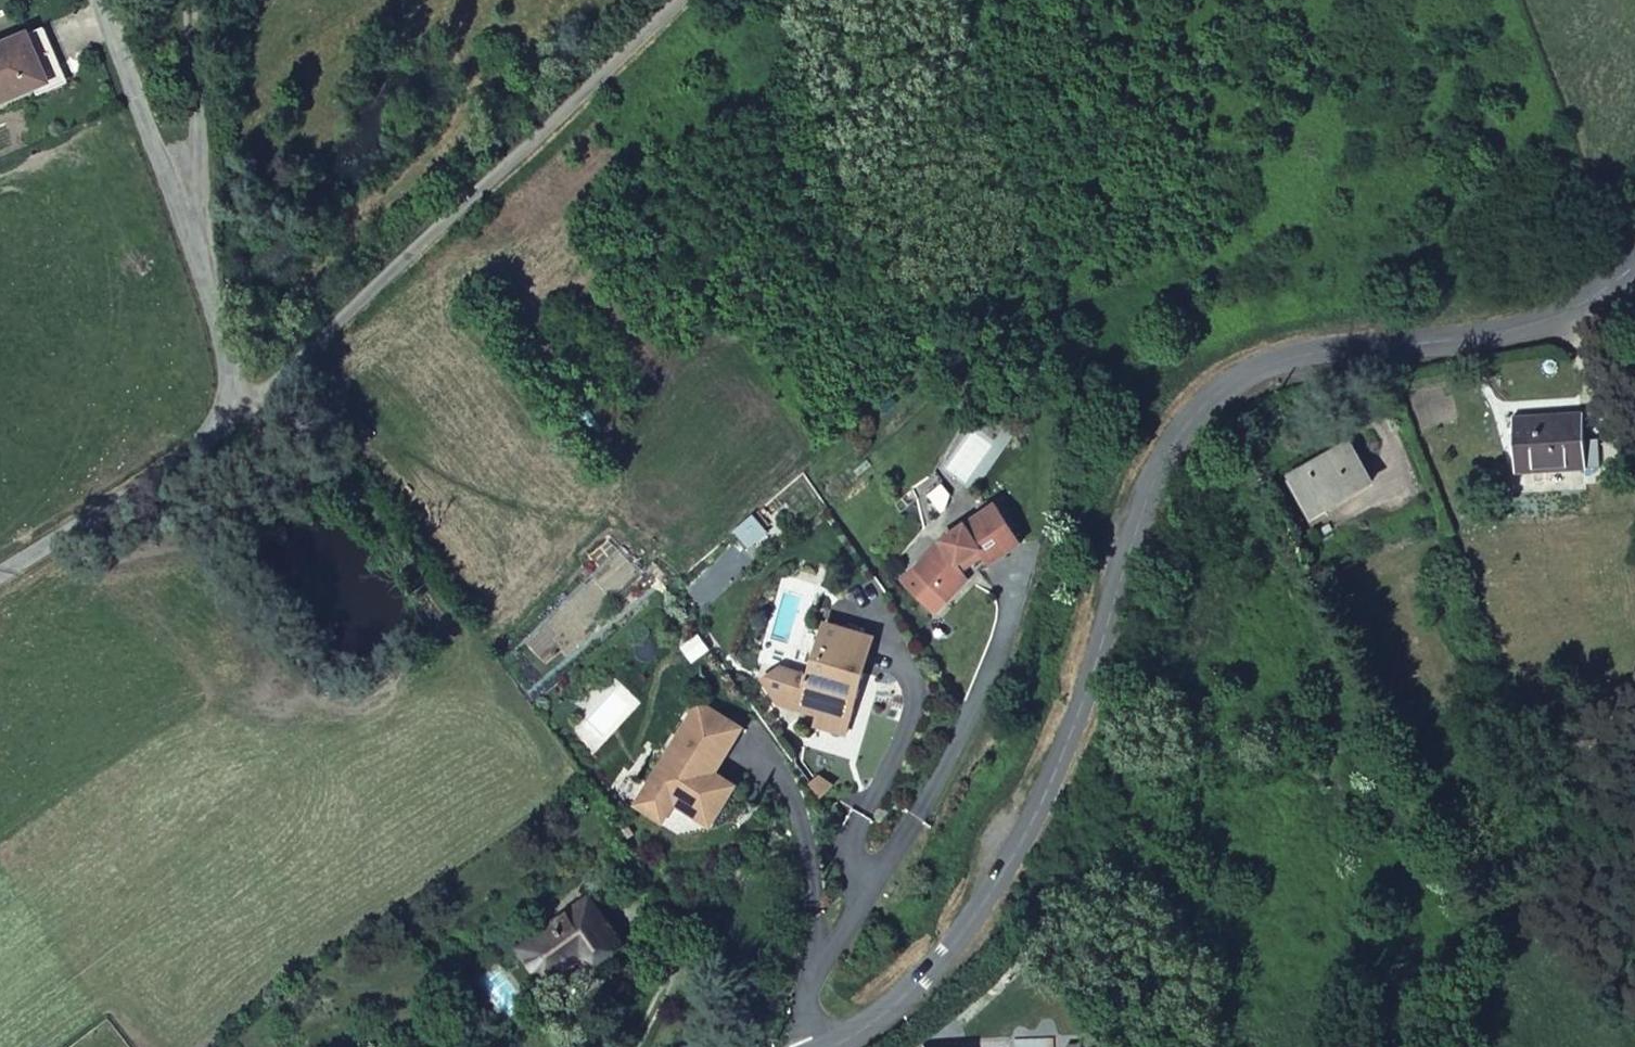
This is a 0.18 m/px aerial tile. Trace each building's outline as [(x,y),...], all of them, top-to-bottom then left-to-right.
[(67,80),(46,29),(0,47),(0,107),(67,80)] [(1583,410),(1512,415),(1516,470),(1586,466),(1584,438),(1583,410)] [(1308,519),(1374,480),(1348,437),(1282,475),(1308,519)] [(1586,466),(1599,465),(1597,438),(1584,438),(1586,466)] [(940,483),(925,495),(940,513),(944,509),(949,494),(940,483)] [(936,540),(899,582),(934,616),(970,579),(963,571),(982,556),(989,566),(1021,544),(992,501),(936,540)] [(752,517),(733,533),(748,550),(767,535),(752,517)] [(805,672),(781,665),(760,677),(776,705),(814,715),(810,726),(846,736),(875,633),(820,617),(805,672)] [(697,697),(629,806),(661,826),(674,806),(708,827),(735,784),(715,771),(743,726),(697,697)] [(818,775),(809,782),(819,798),(833,783),(818,775)] [(589,972),(625,945),(587,893),(511,949),(538,985),(577,956),(589,972)]
